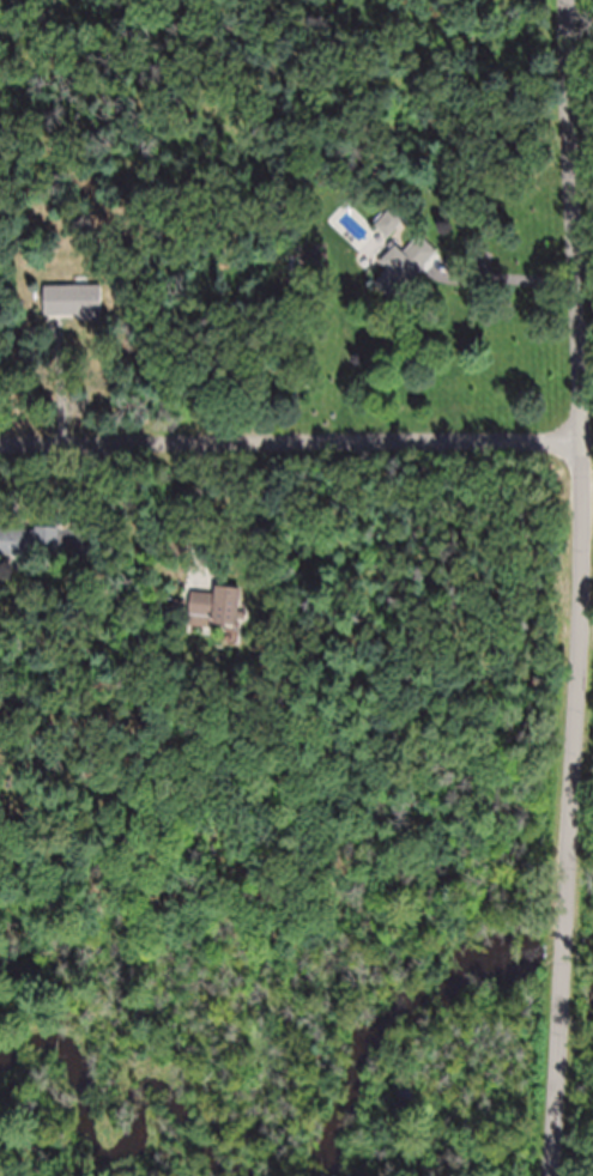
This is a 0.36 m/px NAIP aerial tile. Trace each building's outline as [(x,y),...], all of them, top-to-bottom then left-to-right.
[(406,236),(393,222),(376,238),(389,252),(406,236)] [(398,319),(446,271),(422,248),(375,296),(398,319)] [(46,329),(106,329),(106,300),(46,300),(46,329)] [(0,540),(0,568),(63,569),(64,540),(0,540)] [(243,603),(218,602),(217,608),(194,607),(192,638),(241,641),(243,603)]
